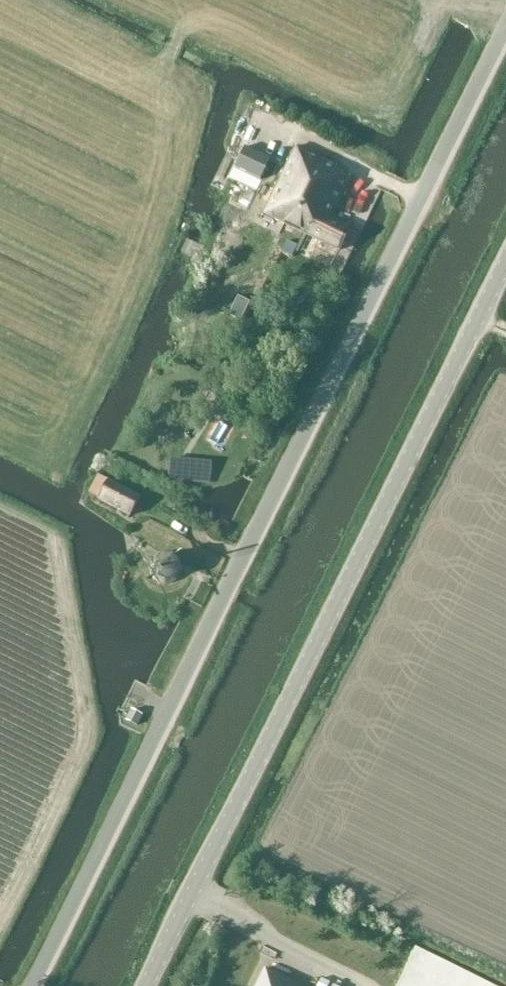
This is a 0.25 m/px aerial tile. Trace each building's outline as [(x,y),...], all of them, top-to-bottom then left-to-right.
[(339,251),(352,227),(334,216),(351,177),(349,175),(337,169),(338,166),(296,145),(274,189),(267,186),(261,199),(269,203),(264,216),(339,251)] [(252,152),(230,200),(248,209),(270,161),(252,152)] [(139,495),(107,479),(97,474),(88,493),(97,498),(96,499),(128,515),(139,495)] [(177,558),(163,552),(153,558),(149,571),(152,579),(165,585),(175,582),(181,571),(177,558)] [(134,710),(129,721),(140,726),(146,715),(134,710)] [(396,985),(501,985),(416,945),(396,985)] [(265,968),(256,985),(301,985),(265,968)]
